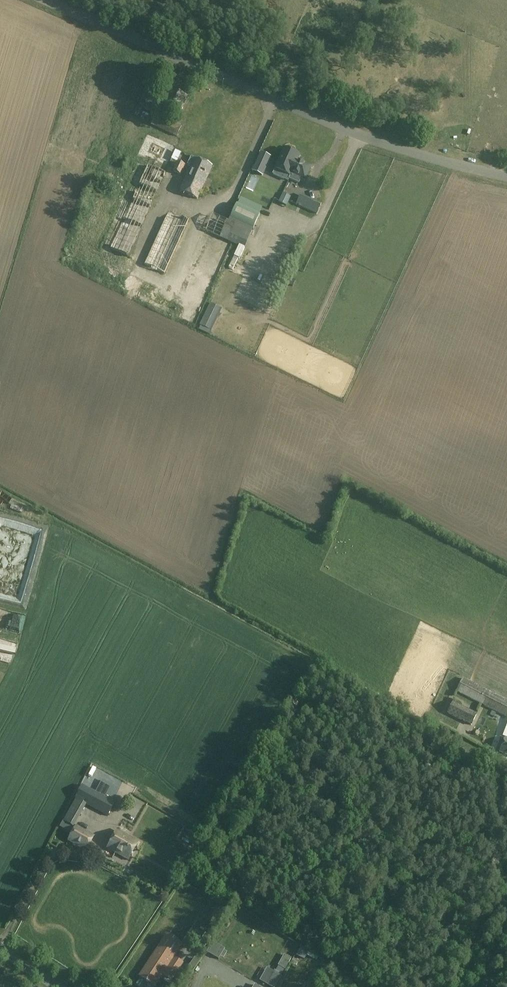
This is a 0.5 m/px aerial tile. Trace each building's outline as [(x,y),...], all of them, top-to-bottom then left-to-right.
[(164,106),(179,112),(181,108),(179,107),(184,96),(170,90),(164,106)] [(157,114),(162,103),(153,99),(149,110),(157,114)] [(275,169),(290,176),(289,178),(299,183),(301,178),(305,180),(311,166),(297,160),(299,155),(292,152),(293,151),(292,149),(288,147),(287,148),(286,149),(284,148),(275,169)] [(263,176),(272,157),(261,152),(252,171),(263,176)] [(198,199),(212,167),(191,157),(188,165),(189,165),(188,167),(190,168),(180,191),(198,199)] [(186,165),(178,162),(174,171),(182,174),(186,165)] [(306,198),(302,207),(308,209),(312,200),(306,198)] [(163,204),(142,260),(164,268),(184,212),(163,204)] [(229,219),(252,230),(259,215),(258,214),(236,205),(236,204),(229,219)] [(118,238),(132,244),(141,225),(122,217),(121,219),(110,214),(103,229),(118,236),(118,238)] [(247,248),(251,251),(258,238),(254,235),(247,248)] [(245,248),(239,245),(228,268),(232,270),(238,258),(239,259),(245,248)] [(463,679),(456,692),(506,717),(506,715),(506,702),(463,679)] [(477,714),(453,702),(447,713),(472,725),(477,714)] [(75,799),(109,816),(116,803),(112,801),(115,796),(99,788),(96,792),(82,785),(75,799)] [(73,827),(83,810),(73,804),(63,821),(73,827)] [(67,841),(86,852),(95,836),(76,825),(67,841)] [(117,832),(108,848),(128,860),(138,844),(117,832)] [(77,874),(80,868),(73,865),(70,870),(77,874)] [(166,937),(141,975),(146,979),(145,980),(149,982),(149,981),(155,985),(164,971),(166,973),(164,974),(171,979),(181,964),(174,960),(173,961),(171,960),(180,946),(174,942),(175,941),(173,940),(172,941),(166,937)] [(219,960),(220,957),(224,951),(224,949),(220,947),(214,957),(219,960)] [(308,952),(300,948),(296,955),(305,959),(308,952)] [(291,959),(284,955),(278,966),(285,970),(291,959)] [(281,976),(274,972),(267,984),(272,986),(275,986),(281,976)]
